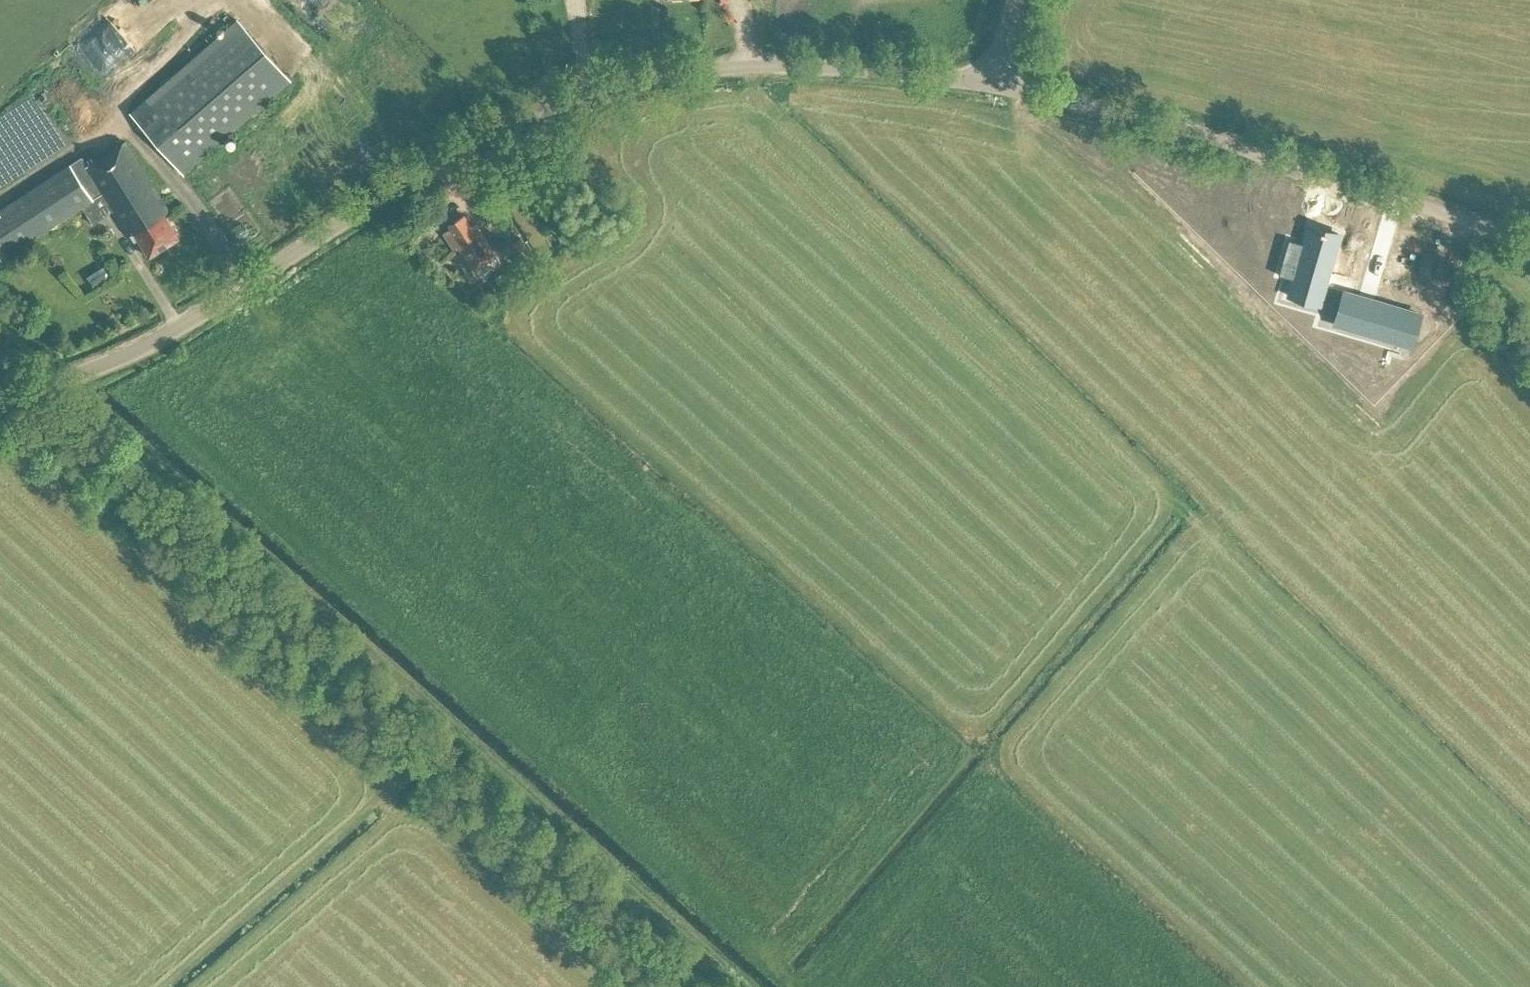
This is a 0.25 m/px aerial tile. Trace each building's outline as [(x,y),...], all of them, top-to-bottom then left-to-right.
[(125,61),(146,40),(110,6),(90,27),(125,61)] [(183,173),(290,79),(239,21),(133,115),(183,173)] [(127,140),(86,166),(81,158),(71,165),(70,165),(0,210),(0,213),(3,217),(0,218),(0,259),(82,206),(93,223),(113,210),(129,234),(134,231),(150,256),(181,236),(165,212),(172,208),(127,140)] [(542,256),(555,247),(524,199),(510,208),(542,256)] [(473,227),(465,215),(448,225),(450,228),(443,232),(453,250),(456,248),(469,270),(494,255),(476,225),(473,227)] [(1309,228),(1308,228),(1304,242),(1298,263),(1291,261),(1284,259),(1284,256),(1283,256),(1278,273),(1293,278),(1288,294),(1302,298),(1301,299),(1306,300),(1306,299),(1319,303),(1339,237),(1337,236),(1338,233),(1337,232),(1336,236),(1326,233),(1326,232),(1321,230),(1321,231),(1311,228),(1312,225),(1310,225),(1309,228)] [(522,265),(534,256),(521,237),(509,246),(522,265)] [(1411,344),(1412,342),(1400,339),(1408,312),(1420,316),(1420,314),(1344,291),(1343,293),(1335,320),(1335,322),(1411,344)]
